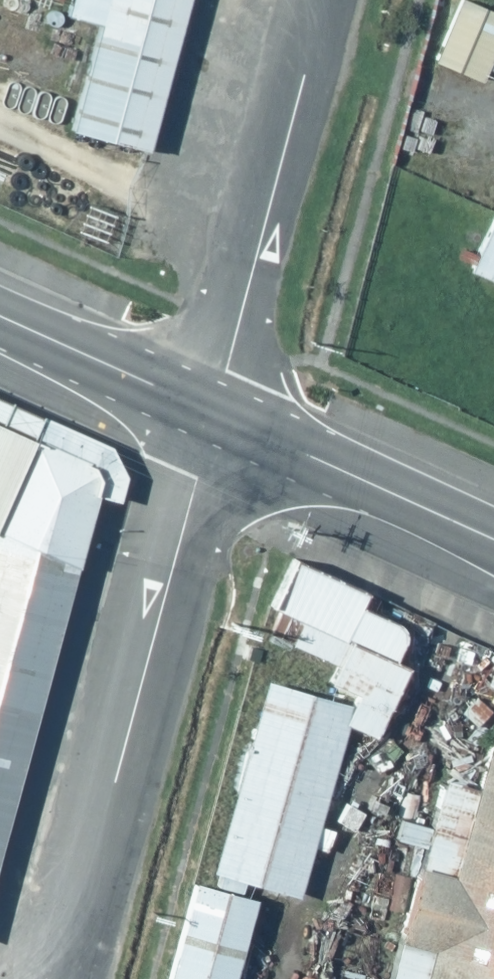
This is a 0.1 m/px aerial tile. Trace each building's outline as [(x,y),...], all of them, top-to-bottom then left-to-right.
[(149,0),(55,0),(35,79),(122,102),(149,0)] [(479,0),(456,0),(434,61),(481,82),(488,66),(493,68),(493,7),(479,0)] [(489,211),(464,267),(493,280),(493,213),(489,211)] [(0,507),(0,709),(52,522),(0,507)] [(388,580),(262,517),(239,563),(312,599),(299,625),(328,639),(322,652),(346,665),(388,580)] [(322,658),(236,634),(183,821),(270,845),(322,658)] [(475,635),(423,821),(394,813),(374,886),(403,893),(390,938),(464,958),(474,922),(493,927),(493,640),(475,635)] [(168,834),(131,965),(182,978),(192,978),(228,851),(168,834)] [(425,962),(421,978),(485,978),(425,962)]
